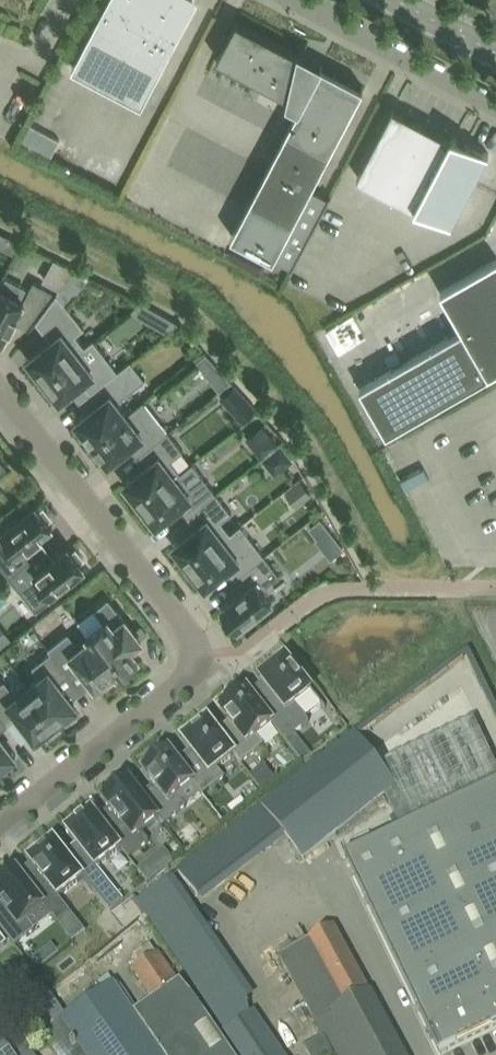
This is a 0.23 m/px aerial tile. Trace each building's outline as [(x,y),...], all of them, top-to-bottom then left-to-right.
[(72,67),(142,104),(194,5),(190,3),(191,0),(107,0),(72,67)] [(237,20),(217,58),(260,80),(302,101),(287,131),(250,201),(232,235),(291,266),(329,197),(311,188),(329,153),(364,87),(322,64),(319,69),(299,58),(300,52),(279,42),(237,20)] [(155,108),(164,113),(184,74),(174,70),(155,108)] [(417,205),(452,223),(489,153),(453,133),(451,137),(394,106),(357,176),(415,207),(417,205)] [(50,155),(59,139),(30,123),(21,140),(50,155)] [(495,370),(495,259),(441,290),(462,327),(361,386),(387,431),(489,373),(489,374),(495,370)] [(76,268),(65,281),(77,292),(91,275),(76,268)] [(17,295),(1,287),(0,287),(0,337),(4,339),(11,325),(12,326),(15,320),(27,327),(54,290),(34,280),(24,299),(17,295)] [(33,370),(41,380),(85,346),(85,345),(76,334),(85,327),(57,292),(36,320),(36,321),(51,340),(28,357),(36,368),(33,370)] [(161,312),(150,321),(167,331),(178,322),(161,312)] [(83,381),(91,391),(119,370),(118,369),(94,338),(85,345),(85,346),(41,380),(49,391),(52,388),(61,399),(83,381)] [(206,353),(196,360),(204,370),(214,362),(206,353)] [(91,437),(93,440),(127,413),(117,401),(146,379),(131,360),(118,369),(119,370),(91,391),(79,400),(88,411),(77,419),(82,427),(79,429),(88,439),(91,437)] [(234,384),(223,394),(233,406),(245,395),(234,384)] [(233,407),(243,420),(260,406),(250,393),(233,407)] [(138,455),(140,453),(169,431),(144,399),(127,413),(93,440),(95,443),(92,445),(100,455),(103,453),(109,460),(130,445),(138,455)] [(262,425),(254,431),(264,444),(256,450),(261,456),(277,444),(262,425)] [(141,502),(181,471),(171,459),(183,450),(169,431),(140,453),(147,464),(125,481),(130,488),(127,491),(135,501),(138,499),(141,502)] [(281,445),(270,453),(281,467),(292,459),(281,445)] [(180,504),(189,515),(217,492),(202,474),(190,483),(181,471),(141,502),(144,506),(141,508),(149,518),(152,516),(158,523),(180,504)] [(301,480),(291,488),(300,500),(311,492),(301,480)] [(179,556),(187,566),(231,531),(222,520),(232,511),(217,492),(189,515),(196,525),(174,543),(182,554),(179,556)] [(9,575),(40,551),(32,540),(53,524),(49,519),(52,516),(44,506),(41,509),(36,503),(0,532),(0,563),(9,575)] [(321,517),(310,526),(318,536),(329,527),(321,517)] [(229,567),(237,577),(266,555),(241,523),(231,531),(187,566),(195,577),(198,574),(206,585),(229,567)] [(48,561),(40,551),(9,575),(36,609),(55,595),(52,592),(85,566),(81,560),(85,558),(76,547),(73,550),(69,545),(48,561)] [(280,573),(266,555),(237,577),(245,587),(239,592),(222,606),(226,610),(223,612),(232,624),(234,622),(238,626),(260,609),(262,612),(273,603),(271,600),(272,599),(263,587),(280,573)] [(126,617),(125,618),(109,597),(95,608),(105,620),(87,633),(89,636),(92,639),(93,641),(99,648),(117,671),(119,673),(124,669),(126,672),(137,664),(134,661),(140,656),(132,646),(142,638),(126,617)] [(13,637),(0,621),(0,647),(13,637)] [(112,675),(117,671),(99,648),(93,641),(92,639),(89,636),(79,644),(68,631),(49,646),(52,650),(69,672),(80,664),(97,686),(102,683),(104,686),(114,678),(112,675)] [(59,681),(69,672),(52,650),(33,665),(41,675),(29,685),(60,724),(70,716),(68,713),(78,705),(59,681)] [(267,691),(253,702),(272,726),(271,727),(284,742),(308,723),(304,719),(320,707),(323,711),(324,710),(285,661),(282,663),(277,661),(268,669),(269,673),(259,681),(267,691)] [(13,689),(5,678),(0,682),(0,712),(9,723),(19,715),(37,737),(47,729),(49,732),(60,724),(29,685),(25,679),(13,689)] [(256,739),(271,727),(272,726),(253,702),(245,692),(243,693),(241,690),(229,700),(231,703),(220,712),(229,724),(216,734),(234,756),(233,757),(240,766),(263,748),(256,739)] [(9,723),(0,712),(0,730),(9,723)] [(471,721),(384,763),(398,791),(384,798),(400,830),(345,857),(439,1054),(495,1027),(495,771),(471,721)] [(176,763),(193,785),(202,797),(224,780),(216,770),(233,757),(234,756),(216,734),(206,722),(204,724),(200,722),(191,730),(191,734),(182,742),(190,752),(176,763)] [(8,765),(6,762),(16,754),(0,733),(0,771),(8,765)] [(261,809),(179,873),(201,900),(282,836),(285,840),(302,861),(395,788),(355,736),(261,809)] [(302,746),(292,753),(301,765),(311,757),(302,746)] [(193,785),(176,763),(168,753),(165,755),(162,752),(150,762),(152,765),(142,773),(150,783),(149,784),(152,788),(140,798),(158,821),(162,826),(185,809),(177,798),(193,785)] [(268,774),(255,784),(261,791),(274,781),(268,774)] [(113,796),(103,804),(126,833),(115,841),(122,851),(121,852),(127,860),(148,844),(141,835),(158,821),(140,798),(129,783),(125,786),(123,783),(110,793),(113,796)] [(76,824),(63,834),(92,871),(83,878),(84,880),(83,881),(110,915),(123,904),(97,871),(121,852),(122,851),(115,841),(92,812),(87,815),(85,813),(74,822),(76,824)] [(35,876),(25,884),(43,907),(55,923),(68,913),(58,901),(83,881),(84,880),(83,878),(54,841),(50,845),(47,841),(34,851),(37,855),(26,864),(35,876)] [(34,931),(26,921),(43,907),(25,884),(22,881),(16,873),(0,886),(0,930),(13,947),(34,931)] [(334,927),(279,957),(332,1054),(403,1054),(334,927)] [(158,953),(131,972),(152,1002),(178,983),(158,953)] [(39,956),(34,960),(41,968),(46,965),(39,956)] [(52,988),(69,975),(63,966),(45,979),(52,988)] [(38,1033),(53,1054),(230,1054),(226,1049),(195,1003),(178,983),(152,1002),(131,1016),(110,984),(61,1017),(38,1033)] [(222,1034),(237,1054),(281,1054),(252,1013),(222,1034)] [(0,1034),(0,1054),(32,1054),(9,1026),(0,1034)]
